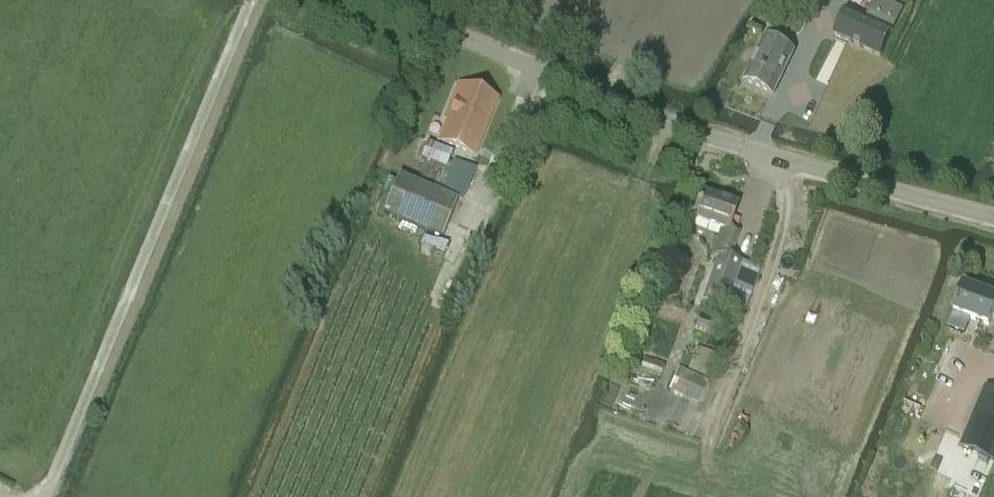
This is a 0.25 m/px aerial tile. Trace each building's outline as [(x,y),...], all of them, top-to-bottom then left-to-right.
[(884,0),(874,0),(865,18),(847,9),(834,35),(880,56),(903,9),(884,0)] [(762,36),(742,80),(774,94),(793,50),(769,39),(762,36)] [(473,155),(495,101),(464,88),(459,101),(453,99),(445,118),(450,121),(442,142),(473,155)] [(421,159),(445,169),(451,153),(427,143),(421,159)] [(475,170),(456,162),(444,192),(462,199),(475,170)] [(457,200),(398,176),(382,213),(442,238),(457,200)] [(717,255),(701,300),(743,315),(759,270),(729,259),(738,233),(728,230),(736,206),(702,194),(699,205),(685,200),(676,223),(692,229),(694,221),(722,231),(714,254),(717,255)] [(993,309),(993,297),(964,286),(954,312),(955,312),(949,327),(964,333),(969,318),(988,325),(993,309)] [(691,368),(709,377),(719,358),(700,349),(691,368)] [(644,360),(640,372),(659,379),(663,366),(644,360)] [(708,384),(679,370),(669,390),(698,404),(708,384)] [(986,387),(961,447),(993,461),(993,391),(986,387)] [(991,482),(993,470),(993,466),(969,459),(964,474),(991,482)]
